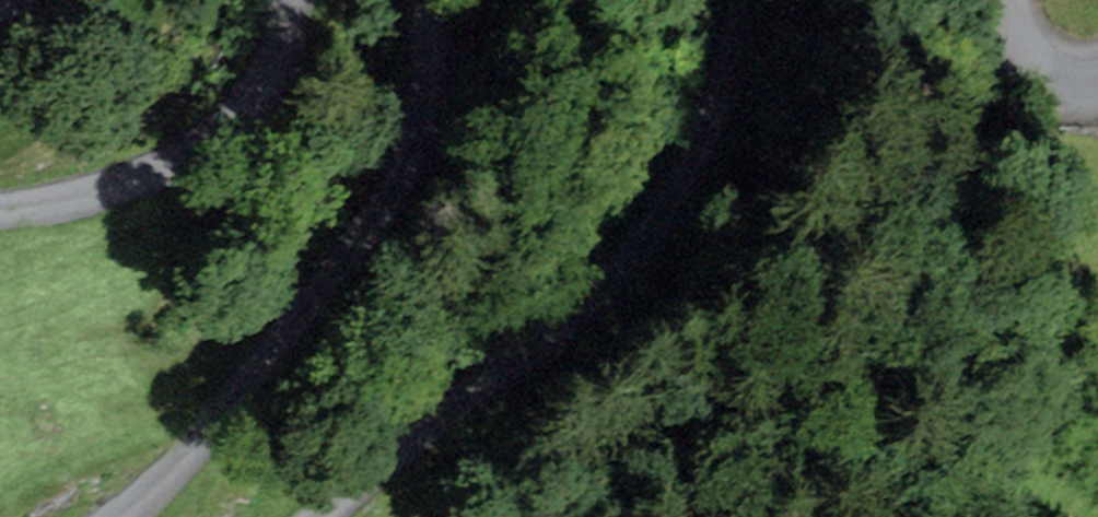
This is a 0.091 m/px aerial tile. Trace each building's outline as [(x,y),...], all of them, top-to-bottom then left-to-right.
[(75,2),(74,0),(0,0),(0,21),(75,2)]
